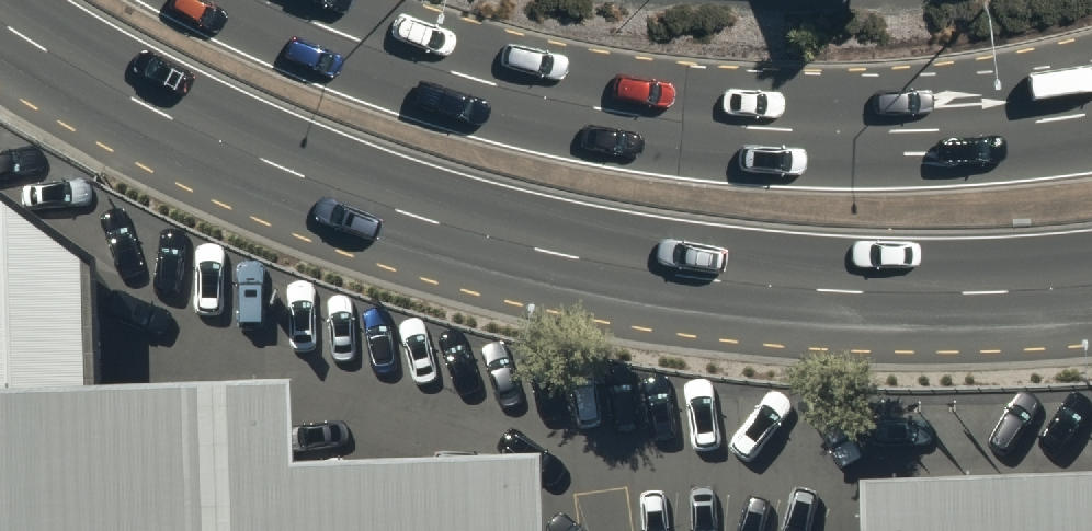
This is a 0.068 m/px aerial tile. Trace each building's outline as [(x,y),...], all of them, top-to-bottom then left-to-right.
[(0,401),(0,530),(536,530),(535,457),(287,460),(285,397),(0,401)] [(848,492),(849,530),(1091,530),(1091,485),(848,492)]
